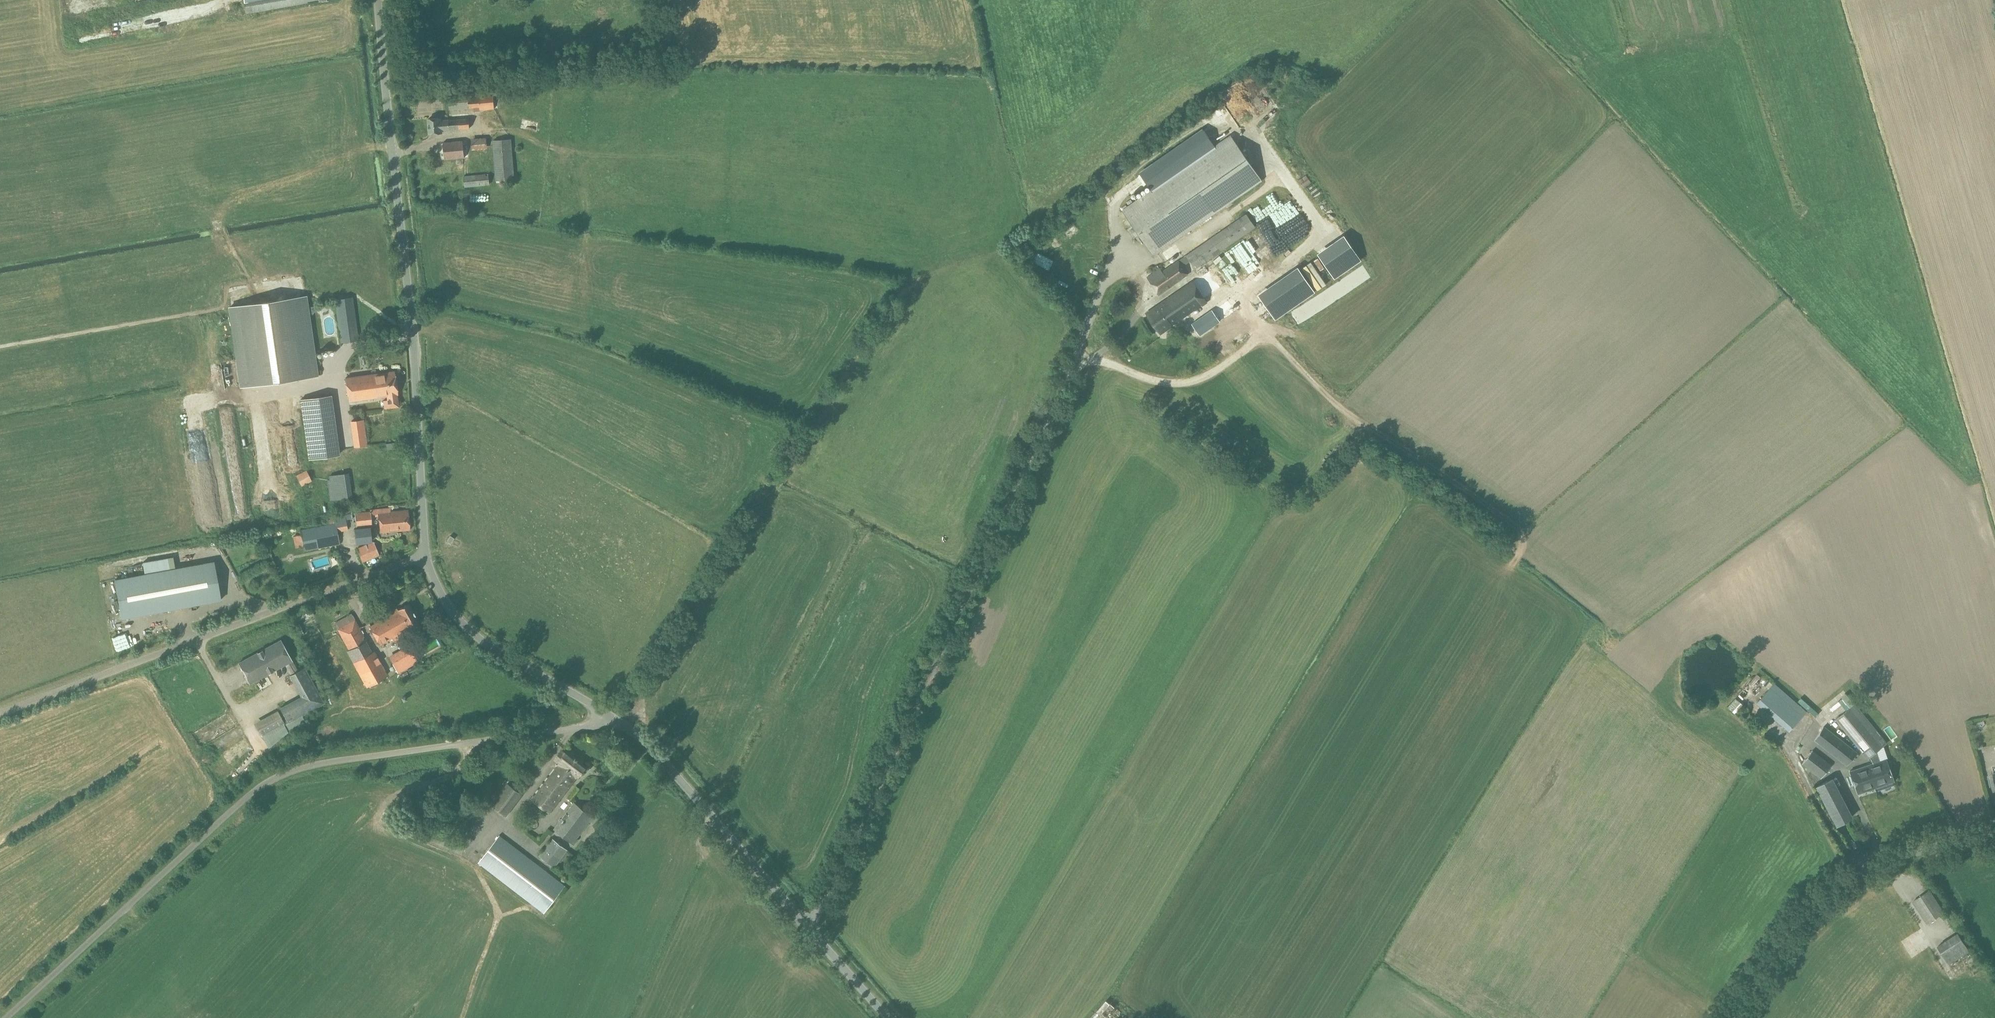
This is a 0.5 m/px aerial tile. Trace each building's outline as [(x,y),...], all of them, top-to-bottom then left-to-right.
[(246,13),(307,2),(307,1),(307,0),(244,0),(246,13)] [(448,109),(494,105),(493,95),(447,99),(448,109)] [(442,129),(469,127),(468,118),(441,120),(440,117),(428,118),(429,133),(443,132),(442,129)] [(1122,212),(1152,254),(1260,180),(1230,137),(1215,148),(1203,130),(1140,174),(1152,191),(1122,212)] [(496,180),(514,179),(511,139),(493,140),(496,180)] [(444,159),(464,157),(463,140),(443,142),(444,159)] [(488,173),(463,176),(464,186),(489,183),(488,173)] [(1195,268),(1254,227),(1246,214),(1161,272),(1158,268),(1146,277),(1158,294),(1187,274),(1182,266),(1190,260),(1195,268)] [(1361,260),(1345,237),(1318,255),(1334,278),(1361,260)] [(1275,319),(1314,292),(1299,269),(1259,297),(1275,319)] [(1169,327),(1206,302),(1192,282),(1146,314),(1160,334),(1163,332),(1164,334),(1170,329),(1169,327)] [(316,376),(305,296),(266,302),(265,297),(260,298),(261,303),(230,307),(241,386),(316,376)] [(358,339),(358,335),(352,297),(334,299),(340,342),(358,339)] [(1212,310),(1198,319),(1206,331),(1219,322),(1212,310)] [(393,371),(345,378),(348,401),(386,396),(387,400),(382,401),(383,408),(398,406),(393,371)] [(330,395),(300,400),(308,459),(309,459),(338,455),(337,450),(330,395)] [(350,421),(353,447),(367,445),(364,419),(350,421)] [(327,480),(329,488),(330,500),(336,499),(352,497),(349,473),(329,476),(330,480),(327,480)] [(380,532),(409,529),(407,510),(390,512),(389,508),(369,510),(370,511),(354,513),(355,526),(371,525),(370,514),(378,514),(380,532)] [(339,543),(337,532),(347,530),(346,520),(345,516),(325,520),(326,525),(300,530),(304,551),(339,543)] [(355,543),(371,542),(369,527),(354,529),(355,543)] [(450,536),(446,542),(450,544),(454,538),(450,536)] [(373,542),(356,549),(362,562),(379,555),(373,542)] [(220,600),(213,561),(115,579),(122,618),(220,600)] [(379,644),(392,638),(394,642),(411,633),(409,630),(419,624),(408,603),(396,609),(398,612),(370,627),(379,644)] [(352,615),(334,624),(348,650),(346,651),(365,686),(386,675),(374,651),(371,652),(352,615)] [(302,716),(324,703),(304,668),(297,671),(279,640),(238,663),(250,684),(286,663),(292,674),(289,676),(301,696),(280,708),(282,712),(256,726),(266,744),(292,730),(305,722),(302,716)] [(1774,683),(1756,703),(1789,732),(1806,712),(1774,683)] [(1851,707),(1836,720),(1855,743),(1867,758),(1886,743),(1877,731),(1873,734),(1851,707)] [(1856,753),(1823,727),(1814,739),(1847,765),(1856,753)] [(566,753),(562,750),(555,759),(560,762),(532,799),(549,812),(577,775),(578,776),(586,765),(567,751),(566,753)] [(1821,778),(1830,766),(1811,751),(1802,763),(1821,778)] [(1894,781),(1886,759),(1850,771),(1858,793),(1894,781)] [(1837,825),(1852,817),(1831,779),(1816,786),(1837,825)] [(521,794),(508,784),(492,805),(506,815),(521,794)] [(572,844),(593,816),(574,802),(554,829),(563,836),(572,844)] [(455,822),(457,836),(468,835),(467,821),(455,822)] [(565,886),(500,836),(480,862),(545,912),(565,886)] [(554,867),(568,849),(552,838),(539,855),(554,867)] [(1945,912),(1930,890),(1913,901),(1927,924),(1945,912)] [(1949,964),(1969,949),(1958,933),(1938,945),(1949,964)]
